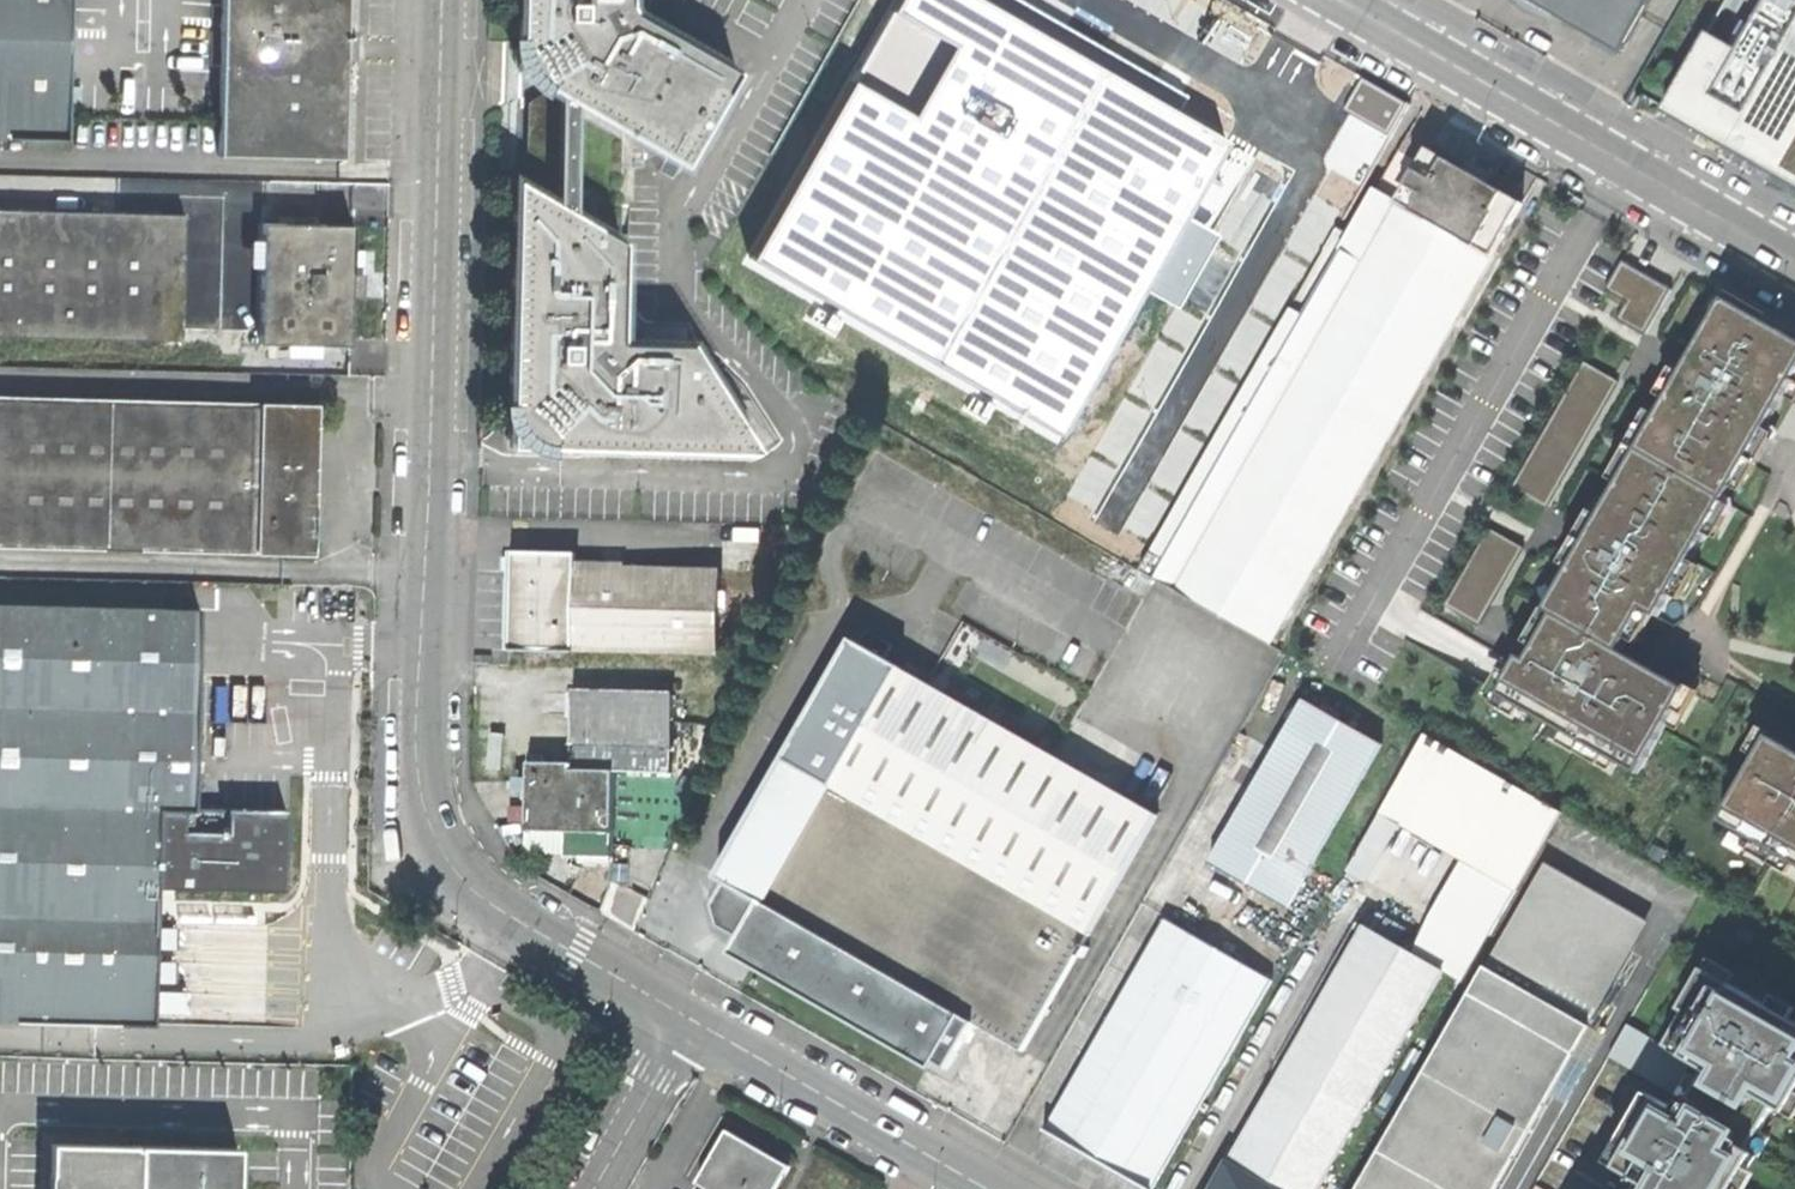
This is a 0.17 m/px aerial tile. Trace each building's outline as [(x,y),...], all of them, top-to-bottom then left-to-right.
[(71,0),(0,0),(0,133),(67,135),(71,0)] [(219,150),(343,153),(345,48),(346,0),(223,0),(219,150)] [(540,85),(682,165),(735,71),(652,23),(646,20),(644,18),(642,17),(633,0),(518,0),(517,8),(516,43),(540,85)] [(642,17),(644,18),(644,0),(633,0),(642,17)] [(755,259),(1064,435),(1147,291),(1174,306),(1178,309),(1220,235),(1215,233),(1193,219),(1237,142),(1181,111),(988,0),(904,0),(755,259)] [(1181,111),(1189,97),(1019,0),(988,0),(1181,111)] [(1614,48),(1641,0),(1524,0),(1526,1),(1556,18),(1559,17),(1614,48)] [(1662,106),(1794,181),(1794,0),(1723,0),(1662,106)] [(516,71),(540,85),(516,43),(516,71)] [(524,176),(553,193),(556,101),(541,93),(525,102),(524,176)] [(1464,170),(1427,150),(1371,248),(1332,226),(1138,570),(1270,645),(1522,202),(1464,170)] [(538,446),(758,451),(687,341),(639,340),(619,318),(621,239),(513,179),(508,393),(508,413),(538,446)] [(184,338),(185,296),(186,280),(186,261),(214,262),(214,235),(186,234),(187,214),(0,209),(0,333),(184,338)] [(262,342),(351,345),(353,277),(355,218),(265,216),(264,271),(263,284),(262,342)] [(1618,305),(1608,322),(1647,345),(1680,287),(1620,252),(1597,293),(1618,305)] [(209,280),(186,280),(185,296),(209,297),(216,283),(263,284),(264,271),(216,271),(209,280)] [(1538,612),(1546,617),(1525,653),(1518,648),(1490,697),(1640,783),(1695,687),(1632,651),(1628,649),(1646,618),(1660,625),(1794,388),(1794,336),(1721,293),(1676,372),(1571,554),(1538,612)] [(1582,354),(1504,490),(1549,516),(1627,380),(1582,354)] [(306,405),(0,397),(0,543),(302,552),(304,470),(306,405)] [(507,445),(538,446),(508,413),(507,445)] [(1487,521),(1437,608),(1482,633),(1531,546),(1487,521)] [(571,647),(716,651),(718,569),(573,567),(573,553),(509,553),(509,599),(508,649),(571,649),(571,647)] [(261,775),(265,611),(0,604),(0,1022),(154,1026),(158,887),(170,887),(283,890),(285,806),(286,776),(261,775)] [(1022,1050),(1158,813),(886,657),(893,645),(869,631),(861,642),(854,638),(718,877),(729,884),(723,894),(731,898),(740,927),(735,937),(739,939),(731,954),(836,1014),(931,1068),(935,1061),(947,1068),(973,1021),(1022,1050)] [(670,770),(673,692),(572,690),(571,761),(527,761),(527,822),(563,823),(612,824),(613,769),(670,770)] [(1207,861),(1287,906),(1381,743),(1302,698),(1207,861)] [(1712,824),(1794,872),(1794,744),(1767,728),(1712,824)] [(1560,810),(1425,732),(1388,796),(1502,860),(1440,968),(1365,924),(1214,1188),(1343,1188),(1560,810)] [(1645,918),(1550,863),(1363,1188),(1491,1188),(1645,918)] [(1149,1188),(1150,1188),(1271,979),(1165,919),(1045,1129),(1048,1132),(1044,1139),(1062,1150),(1067,1142),(1097,1159),(1149,1188)] [(1758,1172),(1754,1170),(1758,1163),(1761,1165),(1778,1136),(1768,1130),(1777,1114),(1794,1125),(1794,1015),(1700,961),(1671,1010),(1678,1014),(1664,1038),(1625,1016),(1601,1059),(1646,1085),(1621,1130),(1631,1135),(1628,1141),(1625,1139),(1608,1169),(1633,1184),(1630,1188),(1748,1188),(1758,1172)] [(790,1165),(727,1131),(697,1183),(705,1188),(777,1188),(790,1165)] [(141,1147),(53,1145),(52,1188),(140,1188),(141,1147)] [(240,1149),(141,1147),(140,1188),(239,1188),(240,1149)]
